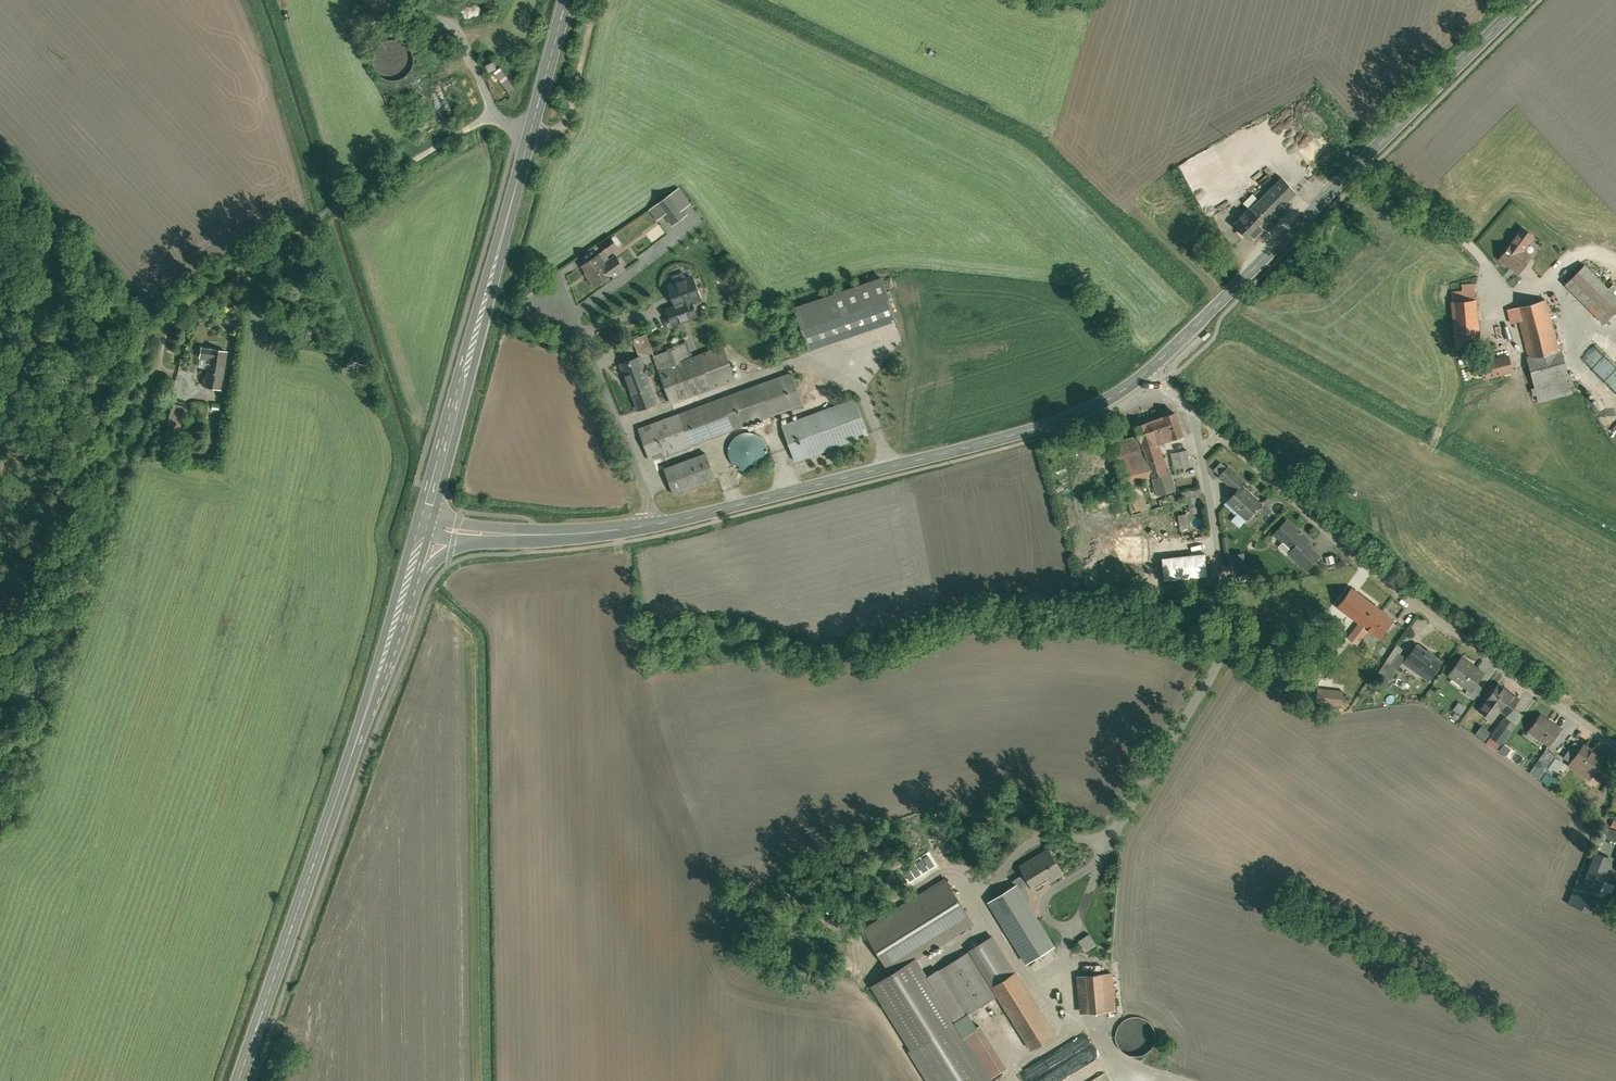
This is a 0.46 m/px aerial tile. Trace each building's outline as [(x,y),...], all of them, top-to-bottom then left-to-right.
[(412,44),(407,38),(400,34),(393,33),(385,35),(379,39),(375,45),(374,53),(375,61),(380,67),(386,71),(394,72),(402,71),(408,66),(412,60),(413,52),(412,44)] [(495,60),(488,64),(490,68),(492,71),(499,68),(497,64),(495,60)] [(498,69),(493,74),(508,92),(514,88),(498,69)] [(1244,214),(1233,225),(1250,241),(1298,192),(1283,177),(1246,216),(1244,214)] [(672,189),(663,195),(670,206),(673,210),(682,204),(672,189)] [(663,211),(670,206),(663,195),(656,200),(663,211)] [(1231,197),(1220,196),(1220,204),(1221,204),(1228,205),(1230,205),(1231,197)] [(1525,219),(1498,253),(1513,265),(1527,248),(1519,241),(1532,225),(1525,219)] [(600,246),(579,259),(593,281),(624,262),(614,246),(620,242),(612,229),(596,239),(600,246)] [(1566,278),(1604,318),(1615,306),(1615,288),(1586,258),(1566,278)] [(694,267),(666,277),(673,296),(691,290),(701,286),(694,267)] [(881,271),(792,301),(807,345),(896,315),(881,271)] [(1477,293),(1478,277),(1456,276),(1455,295),(1477,293)] [(698,310),(691,290),(673,296),(666,299),(673,319),(698,310)] [(1455,295),(1452,295),(1456,337),(1481,335),(1478,293),(1477,293),(1455,295)] [(1547,294),(1518,301),(1531,353),(1560,345),(1547,294)] [(660,363),(649,367),(660,394),(663,402),(738,372),(724,337),(683,354),(677,340),(654,349),(660,363)] [(221,390),(228,351),(202,347),(200,359),(208,360),(203,387),(221,390)] [(642,349),(615,360),(633,404),(660,394),(649,367),(642,349)] [(1506,355),(1475,364),(1480,380),(1511,371),(1506,355)] [(1564,356),(1531,365),(1540,397),(1574,387),(1564,356)] [(793,366),(678,408),(689,439),(804,397),(793,366)] [(856,392),(782,419),(796,456),(869,429),(856,392)] [(181,417),(186,400),(163,393),(158,411),(181,417)] [(207,410),(209,398),(197,396),(195,408),(207,410)] [(677,406),(638,421),(650,454),(689,439),(678,408),(677,406)] [(1176,406),(1135,422),(1143,442),(1158,436),(1155,427),(1170,421),(1174,432),(1184,428),(1176,406)] [(765,435),(759,429),(753,426),(745,425),(738,428),(732,433),(729,440),(728,448),(731,455),(736,461),(744,464),(751,464),(758,462),(764,456),(767,449),(767,442),(765,435)] [(1158,436),(1143,442),(1144,446),(1148,456),(1157,452),(1163,450),(1158,436)] [(1148,456),(1144,446),(1120,451),(1127,481),(1154,475),(1154,472),(1148,456)] [(706,447),(663,462),(672,489),(716,475),(706,447)] [(1169,452),(1171,468),(1189,466),(1187,450),(1169,452)] [(1157,452),(1148,456),(1154,472),(1155,472),(1163,470),(1157,452)] [(1220,471),(1237,485),(1239,483),(1244,477),(1227,462),(1220,471)] [(1163,470),(1155,472),(1161,490),(1170,487),(1165,469),(1163,470)] [(1237,485),(1228,496),(1248,513),(1260,500),(1239,483),(1237,485)] [(1196,484),(1184,486),(1185,493),(1197,491),(1196,484)] [(1185,514),(1176,515),(1178,528),(1187,527),(1185,514)] [(1307,570),(1319,557),(1306,544),(1309,540),(1287,520),(1274,534),(1282,542),(1278,546),(1287,554),(1289,552),(1307,570)] [(1230,533),(1225,534),(1229,560),(1234,559),(1230,533)] [(1210,548),(1164,552),(1166,575),(1212,571),(1210,548)] [(1243,548),(1236,550),(1239,564),(1247,562),(1243,548)] [(1141,562),(1134,564),(1136,572),(1143,570),(1141,562)] [(1395,614),(1357,588),(1341,611),(1379,638),(1395,614)] [(1441,662),(1417,645),(1407,660),(1417,668),(1415,670),(1428,680),(1441,662)] [(1462,657),(1448,675),(1470,692),(1484,674),(1462,657)] [(1499,684),(1480,710),(1492,719),(1499,710),(1507,715),(1519,699),(1499,684)] [(1314,688),(1314,704),(1342,705),(1343,689),(1314,688)] [(1457,701),(1452,709),(1460,715),(1466,707),(1457,701)] [(1540,714),(1528,731),(1549,745),(1561,728),(1540,714)] [(1516,726),(1505,718),(1491,737),(1503,745),(1516,726)] [(1479,723),(1475,729),(1487,738),(1492,732),(1479,723)] [(1583,743),(1571,759),(1591,774),(1604,757),(1590,747),(1583,743)] [(1559,750),(1551,744),(1542,756),(1550,762),(1559,750)] [(1571,759),(1562,752),(1553,764),(1563,771),(1571,759)] [(1615,842),(1615,841),(1615,832),(1608,829),(1605,838),(1615,842)] [(1599,885),(1611,856),(1595,850),(1585,876),(1581,874),(1580,874),(1570,898),(1591,906),(1599,885)] [(1016,886),(1019,890),(1030,883),(1034,889),(1062,872),(1049,851),(1021,868),(1024,874),(1012,880),(1016,886)] [(972,915),(946,874),(866,924),(892,965),(972,915)] [(1016,886),(992,902),(1028,961),(1053,946),(1019,890),(1016,886)] [(1083,952),(1096,945),(1089,933),(1076,940),(1083,952)] [(972,944),(937,966),(966,1011),(998,990),(992,979),(994,978),(972,944)] [(922,955),(875,984),(912,1044),(910,1045),(932,1080),(992,1080),(998,1077),(994,1071),(968,1029),(922,955)] [(1114,968),(1085,971),(1088,1007),(1117,1005),(1114,968)] [(1005,971),(992,979),(998,990),(1031,1043),(1043,1035),(1005,971)] [(980,1014),(989,1009),(986,1003),(977,1008),(980,1014)] [(1154,1018),(1149,1013),(1142,1011),(1134,1011),(1130,1012),(1126,1014),(1121,1020),(1119,1028),(1119,1035),(1123,1043),(1128,1047),(1135,1050),(1143,1050),(1150,1047),(1156,1041),(1158,1034),(1158,1026),(1154,1018)] [(982,1020),(968,1029),(994,1071),(1008,1062),(982,1020)] [(1108,1072),(1093,1045),(1029,1080),(1092,1080),(1108,1072)]
